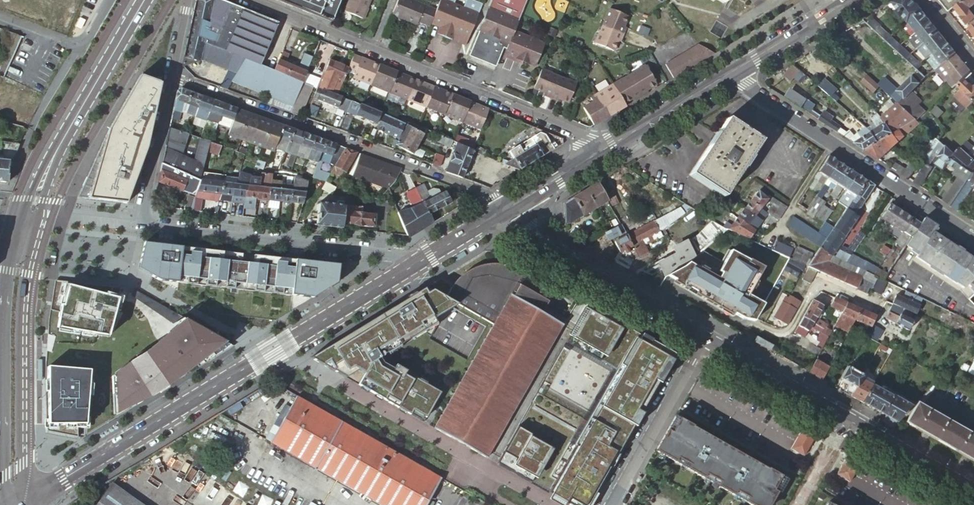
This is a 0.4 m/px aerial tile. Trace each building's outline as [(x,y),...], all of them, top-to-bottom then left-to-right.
[(181,65),(186,67),(195,64),(196,61),(201,62),(205,43),(213,45),(209,55),(211,56),(211,59),(216,61),(218,59),(237,68),(243,59),(260,66),(277,24),(217,0),(195,0),(181,65)] [(329,22),(337,0),(277,0),(329,22)] [(339,10),(358,17),(362,8),(360,7),(364,0),(343,0),(339,10)] [(387,15),(412,25),(413,22),(425,27),(426,24),(432,11),(406,0),(393,0),(387,15)] [(435,2),(472,17),(478,2),(472,0),(464,0),(460,8),(450,3),(452,0),(436,0),(435,2)] [(484,9),(515,21),(524,0),(488,0),(484,9)] [(891,2),(898,10),(896,12),(900,16),(901,15),(907,22),(921,10),(912,0),(895,0),(891,2)] [(943,6),(948,12),(953,7),(962,0),(950,0),(943,6)] [(953,7),(961,16),(960,17),(966,25),(973,18),(973,16),(967,7),(973,1),(973,0),(962,0),(953,7)] [(435,2),(432,11),(426,24),(436,27),(432,35),(446,41),(447,38),(454,41),(453,44),(460,47),(472,17),(435,2)] [(624,16),(605,8),(599,26),(620,34),(623,28),(620,26),(624,16)] [(502,45),(505,46),(511,32),(515,21),(484,9),(475,31),(496,40),(496,42),(502,45)] [(929,20),(921,10),(907,22),(915,32),(929,20)] [(868,17),(862,20),(885,41),(890,36),(868,17)] [(937,31),(929,20),(915,32),(907,39),(916,48),(924,42),(937,31)] [(618,40),(620,34),(599,26),(592,43),(610,50),(614,39),(618,40)] [(647,30),(637,26),(635,33),(644,36),(647,30)] [(5,30),(1,42),(5,43),(0,54),(0,75),(2,76),(3,77),(20,36),(5,30)] [(499,52),(502,45),(496,42),(496,40),(475,31),(471,41),(499,52)] [(939,33),(937,31),(924,42),(932,52),(945,41),(939,33)] [(505,46),(501,57),(518,64),(519,62),(531,67),(540,44),(511,32),(505,46)] [(890,36),(885,41),(895,49),(899,45),(890,36)] [(499,52),(471,41),(461,65),(487,76),(495,57),(500,59),(501,57),(505,46),(502,45),(499,52)] [(954,52),(945,41),(932,52),(940,63),(943,61),(954,52)] [(714,52),(697,44),(690,48),(698,62),(714,52)] [(899,45),(895,49),(897,51),(904,58),(909,54),(899,45)] [(690,48),(683,52),(691,66),(698,62),(690,48)] [(904,58),(897,51),(892,57),(900,65),(905,59),(904,58)] [(280,52),(277,61),(284,63),(288,55),(280,52)] [(683,52),(676,56),(684,70),(691,66),(683,52)] [(938,65),(939,64),(940,63),(932,52),(929,54),(938,65)] [(964,64),(954,52),(943,61),(940,63),(939,64),(949,76),(964,64)] [(273,72),(301,83),(311,57),(303,54),(297,68),(284,63),(277,61),(273,72)] [(909,54),(904,58),(905,59),(914,67),(919,62),(909,54)] [(804,55),(792,63),(800,70),(805,75),(807,73),(805,71),(806,70),(801,64),(807,60),(804,55)] [(350,79),(368,87),(377,66),(351,56),(347,68),(345,71),(352,74),(350,79)] [(676,56),(669,61),(677,75),(684,70),(676,56)] [(243,59),(237,68),(230,82),(271,98),(268,106),(289,114),(301,83),(273,72),(260,66),(243,59)] [(328,61),(317,88),(336,96),(345,71),(347,68),(328,61)] [(677,75),(669,61),(662,65),(670,79),(677,75)] [(914,67),(918,70),(924,76),(930,72),(919,62),(914,67)] [(792,63),(780,70),(788,78),(800,70),(792,63)] [(949,76),(939,64),(938,65),(935,67),(950,85),(967,68),(964,64),(949,76)] [(377,66),(368,87),(387,94),(396,73),(377,66)] [(638,98),(645,94),(643,91),(649,88),(653,85),(642,66),(625,76),(638,98)] [(537,70),(530,88),(540,93),(539,96),(546,99),(555,77),(537,70)] [(877,84),(884,91),(897,102),(907,92),(913,87),(922,78),(916,72),(912,76),(911,75),(896,89),(883,77),(877,84)] [(414,81),(396,73),(387,94),(405,102),(414,81)] [(869,77),(867,75),(862,80),(879,96),(884,91),(877,84),(869,77)] [(109,124),(75,197),(132,204),(136,187),(159,83),(139,76),(109,124)] [(614,93),(621,105),(624,103),(630,99),(632,102),(638,98),(625,76),(610,86),(614,93)] [(555,77),(546,99),(553,102),(554,98),(564,103),(572,84),(555,77)] [(973,101),(973,100),(973,87),(973,86),(972,87),(963,79),(957,86),(960,89),(953,95),(966,108),(973,101)] [(414,81),(405,102),(423,109),(432,88),(414,81)] [(289,114),(299,117),(311,87),(301,83),(289,114)] [(827,83),(821,89),(827,94),(835,101),(838,98),(833,94),(836,90),(827,83)] [(622,108),(621,105),(614,93),(610,86),(593,95),(605,118),(613,113),(622,108)] [(316,88),(305,115),(313,118),(319,102),(344,112),(349,101),(336,96),(317,88),(316,88)] [(432,88),(423,109),(441,116),(450,95),(432,88)] [(187,135),(191,123),(188,121),(187,125),(178,122),(182,104),(188,106),(186,113),(194,116),(200,97),(179,89),(175,92),(167,128),(187,135)] [(804,100),(789,91),(785,98),(800,108),(804,100)] [(907,92),(897,102),(907,112),(915,119),(925,111),(915,103),(917,101),(907,92)] [(450,95),(441,116),(460,124),(469,102),(450,94),(450,95)] [(605,118),(593,95),(587,99),(588,102),(578,107),(589,127),(590,127),(597,123),(605,118)] [(212,101),(200,97),(194,116),(205,120),(212,101)] [(223,105),(212,101),(205,120),(211,122),(214,115),(218,116),(223,105)] [(378,113),(349,101),(344,112),(342,117),(349,120),(351,116),(374,125),(378,113)] [(487,109),(469,102),(460,124),(478,131),(487,109)] [(881,118),(893,133),(899,129),(915,119),(907,112),(897,102),(881,118)] [(235,109),(223,105),(218,116),(223,118),(220,126),(227,129),(230,121),(231,121),(235,109)] [(374,131),(395,140),(402,123),(380,114),(374,131)] [(893,133),(881,118),(877,114),(870,120),(876,125),(879,128),(871,132),(877,142),(880,140),(881,140),(893,133)] [(336,131),(344,133),(349,120),(342,117),(336,131)] [(725,119),(686,174),(720,197),(758,142),(725,119)] [(899,129),(893,133),(881,140),(889,149),(919,122),(915,119),(899,129)] [(827,126),(836,132),(839,127),(830,121),(827,126)] [(401,135),(417,145),(423,135),(407,125),(401,135)] [(293,130),(281,126),(277,138),(288,142),(293,130)] [(167,128),(163,148),(180,156),(187,135),(167,128)] [(940,137),(943,133),(940,128),(935,133),(937,135),(935,138),(937,140),(940,137)] [(303,134),(293,130),(288,142),(299,146),(303,134)] [(854,143),(864,150),(877,142),(871,132),(854,143)] [(212,133),(210,139),(217,142),(219,136),(212,133)] [(508,151),(502,164),(518,170),(551,149),(543,135),(537,133),(508,151)] [(314,138),(303,134),(299,146),(309,149),(314,138)] [(401,135),(395,145),(411,155),(417,145),(401,135)] [(450,141),(438,136),(436,140),(439,142),(438,145),(447,149),(450,141)] [(324,142),(314,138),(309,149),(320,153),(324,142)] [(11,159),(17,141),(0,139),(0,158),(8,158),(11,159)] [(196,179),(198,180),(208,142),(199,139),(193,162),(180,156),(163,148),(160,162),(176,170),(196,179)] [(877,142),(864,150),(878,159),(889,149),(881,140),(880,140),(877,142)] [(923,153),(929,157),(932,153),(937,145),(931,141),(923,153)] [(966,141),(959,148),(966,153),(972,146),(966,141)] [(344,149),(324,142),(320,153),(318,159),(335,165),(344,149)] [(947,149),(940,142),(937,145),(932,153),(947,164),(947,163),(953,154),(947,149)] [(219,146),(210,143),(206,152),(216,156),(219,146)] [(471,151),(454,144),(450,155),(452,155),(448,164),(447,164),(443,173),(460,179),(471,151)] [(953,154),(972,172),(973,170),(973,153),(970,157),(966,153),(959,148),(953,154)] [(344,149),(335,165),(345,168),(355,153),(344,149)] [(386,164),(359,154),(349,177),(367,183),(368,180),(376,182),(379,177),(386,164)] [(972,172),(953,154),(947,163),(956,170),(953,175),(958,179),(942,201),(950,207),(972,172)] [(430,165),(438,168),(441,158),(433,155),(430,165)] [(835,163),(826,157),(815,173),(825,179),(835,163)] [(8,158),(0,158),(0,180),(7,181),(8,168),(7,168),(8,158)] [(263,161),(260,170),(261,170),(266,172),(267,168),(274,170),(276,165),(263,161)] [(903,176),(907,179),(916,165),(910,161),(909,162),(905,169),(892,161),(889,167),(903,176)] [(173,176),(176,170),(160,162),(158,170),(160,171),(157,182),(181,192),(185,182),(173,176)] [(844,169),(835,163),(825,179),(834,185),(844,169)] [(925,163),(918,172),(925,177),(932,167),(925,163)] [(376,182),(388,187),(392,183),(399,168),(386,164),(379,177),(376,182)] [(853,175),(844,169),(834,185),(827,196),(832,199),(839,188),(843,191),(853,175)] [(196,179),(176,170),(173,176),(185,182),(181,192),(189,195),(186,202),(191,204),(198,185),(194,183),(196,179)] [(311,178),(323,183),(328,176),(313,171),(311,178)] [(918,172),(912,182),(919,186),(925,177),(918,172)] [(950,207),(955,210),(972,187),(973,188),(973,173),(972,172),(950,207)] [(242,208),(243,197),(249,176),(238,173),(234,185),(230,196),(229,202),(229,207),(242,208)] [(260,178),(257,199),(268,200),(270,181),(271,176),(260,173),(260,178)] [(857,178),(853,175),(843,191),(853,197),(863,182),(857,178)] [(249,176),(243,197),(255,199),(256,199),(257,199),(260,178),(249,176)] [(293,186),(290,203),(301,204),(304,193),(305,182),(294,177),(293,186)] [(191,204),(188,212),(198,213),(202,200),(205,200),(210,181),(199,181),(198,185),(191,204)] [(210,181),(205,200),(217,201),(219,194),(223,183),(210,181)] [(270,181),(268,200),(278,201),(280,185),(281,182),(270,181)] [(578,193),(562,203),(563,225),(569,224),(607,201),(596,182),(592,185),(578,193)] [(871,187),(863,182),(853,197),(849,204),(856,208),(857,209),(871,187)] [(230,196),(234,185),(223,183),(219,194),(230,196)] [(280,185),(278,201),(290,203),(293,186),(280,185)] [(408,236),(431,222),(427,214),(426,215),(416,196),(412,189),(404,195),(410,208),(397,215),(406,236),(408,236)] [(425,191),(416,196),(426,215),(427,214),(449,203),(443,190),(429,198),(425,191)] [(756,193),(749,202),(758,210),(761,206),(765,201),(763,199),(756,193)] [(773,202),(765,196),(763,199),(765,201),(761,206),(767,211),(773,202)] [(255,199),(243,197),(242,208),(254,209),(255,199)] [(182,211),(188,212),(191,204),(186,202),(182,211)] [(749,202),(736,218),(744,225),(758,210),(749,202)] [(784,209),(773,202),(767,211),(765,214),(775,221),(784,209)] [(682,203),(655,219),(660,227),(690,208),(682,203)] [(822,203),(813,217),(822,223),(829,213),(826,210),(829,207),(822,203)] [(309,225),(340,229),(341,222),(343,207),(317,204),(315,215),(311,214),(310,216),(309,225)] [(821,275),(853,289),(856,283),(846,278),(851,268),(845,265),(852,253),(840,248),(833,259),(830,257),(855,219),(851,216),(856,208),(849,204),(840,216),(833,227),(832,229),(825,240),(819,249),(806,268),(821,275)] [(878,220),(885,224),(894,210),(887,206),(878,220)] [(360,208),(343,207),(341,222),(348,223),(348,225),(372,228),(373,217),(359,214),(360,208)] [(765,214),(758,210),(744,225),(743,227),(745,228),(746,227),(751,230),(752,229),(753,230),(765,214)] [(885,224),(898,233),(899,232),(907,219),(894,210),(885,224)] [(827,223),(833,227),(840,216),(834,212),(827,223)] [(744,225),(736,218),(730,225),(729,226),(738,233),(743,227),(744,225)] [(796,221),(791,218),(785,227),(790,231),(796,221)] [(655,219),(626,235),(638,257),(648,252),(641,239),(660,227),(655,219)] [(917,225),(907,219),(899,232),(908,238),(917,225)] [(920,219),(917,225),(908,238),(902,247),(913,254),(911,257),(960,288),(964,284),(973,294),(973,264),(966,256),(929,233),(933,227),(920,219)] [(802,225),(796,221),(790,231),(796,234),(802,225)] [(729,226),(730,225),(726,222),(721,227),(726,230),(729,226)] [(818,235),(825,240),(832,229),(822,223),(816,234),(818,235)] [(807,228),(802,225),(796,234),(801,238),(807,228)] [(738,233),(729,226),(726,230),(747,240),(753,230),(752,229),(751,230),(746,227),(745,228),(743,227),(738,233)] [(813,232),(807,228),(801,238),(807,241),(813,232)] [(816,234),(813,232),(807,241),(812,245),(818,235),(816,234)] [(638,257),(626,235),(614,242),(620,253),(624,251),(626,255),(629,253),(631,255),(634,260),(634,259),(638,257)] [(825,240),(818,235),(812,245),(819,249),(825,240)] [(180,247),(142,242),(137,268),(157,280),(176,282),(177,276),(186,277),(185,283),(195,284),(196,279),(205,280),(204,285),(214,287),(214,281),(224,282),(223,288),(233,289),(233,283),(253,285),(252,291),(262,292),(263,286),(272,287),(271,293),(281,294),(281,289),(290,290),(290,295),(310,298),(335,283),(337,265),(293,260),(293,263),(274,261),(274,263),(269,263),(256,261),(251,261),(240,259),(235,259),(221,257),(216,257),(203,255),(198,255),(198,253),(180,250),(180,247)] [(657,264),(664,276),(667,275),(680,268),(694,257),(685,242),(672,249),(675,255),(657,264)] [(775,244),(771,251),(777,254),(787,259),(791,252),(775,244)] [(876,253),(882,257),(887,250),(880,246),(876,253)] [(240,254),(180,247),(180,250),(198,253),(198,255),(203,255),(203,253),(216,254),(216,257),(221,257),(221,255),(235,257),(235,259),(240,259),(240,254)] [(680,268),(667,275),(740,317),(751,321),(762,304),(746,295),(762,268),(726,249),(720,261),(702,250),(694,257),(680,268)] [(804,253),(797,250),(792,261),(799,264),(804,253)] [(811,256),(804,253),(799,264),(805,267),(806,268),(811,256)] [(293,263),(293,260),(252,255),(251,261),(256,261),(256,259),(270,261),(269,263),(274,263),(274,261),(293,263)] [(613,263),(627,271),(634,260),(631,255),(628,256),(618,256),(613,263)] [(792,261),(788,259),(781,270),(781,271),(794,279),(798,271),(802,273),(805,267),(799,264),(792,261)] [(444,298),(492,326),(508,298),(538,315),(544,303),(526,293),(533,281),(512,269),(505,267),(501,265),(496,264),(487,264),(485,264),(481,265),(476,266),(471,268),(469,269),(466,271),(462,274),(459,276),(457,279),(453,284),(450,288),(444,298)] [(870,277),(851,268),(846,278),(856,283),(853,289),(863,294),(866,288),(868,290),(874,279),(870,277)] [(816,274),(808,269),(801,283),(809,287),(816,274)] [(874,279),(880,281),(884,274),(874,270),(870,277),(874,279)] [(119,288),(53,280),(47,321),(43,383),(44,417),(46,431),(81,438),(84,422),(90,401),(101,360),(107,335),(117,298),(119,288)] [(874,280),(869,292),(877,296),(883,284),(874,280)] [(233,283),(233,289),(252,291),(253,285),(233,283)] [(420,425),(438,396),(403,375),(404,373),(393,367),(391,371),(380,365),(377,359),(433,324),(431,320),(449,309),(454,306),(424,288),(408,297),(309,358),(420,425)] [(180,316),(132,289),(129,296),(173,321),(180,316)] [(910,315),(913,316),(920,301),(904,293),(901,300),(895,297),(890,306),(906,313),(910,315)] [(492,326),(434,428),(485,457),(559,327),(538,315),(508,298),(492,326)] [(783,300),(771,318),(785,326),(799,304),(791,299),(788,303),(783,300)] [(840,314),(845,305),(833,299),(828,307),(840,314)] [(810,324),(821,330),(828,334),(830,332),(824,329),(826,327),(813,320),(820,307),(811,302),(801,319),(810,324)] [(578,504),(587,504),(608,468),(605,467),(614,453),(616,454),(672,355),(585,305),(559,349),(566,353),(569,348),(617,375),(604,397),(601,395),(598,395),(596,396),(594,397),(593,398),(592,401),(592,403),(593,405),(594,407),(597,409),(593,417),(591,415),(579,436),(581,437),(574,449),(572,448),(545,495),(562,504),(568,504),(571,501),(578,504)] [(842,318),(848,307),(845,305),(840,314),(836,320),(831,329),(845,336),(852,322),(842,318)] [(906,313),(890,306),(883,323),(905,334),(910,324),(909,323),(911,320),(909,319),(910,315),(906,313)] [(842,318),(852,322),(858,312),(848,307),(842,318)] [(431,320),(433,324),(454,311),(449,309),(431,320)] [(858,312),(852,322),(863,327),(868,316),(858,312)] [(171,326),(182,320),(180,316),(169,323),(170,325),(159,332),(161,335),(172,328),(171,326)] [(874,319),(868,316),(863,327),(868,330),(874,319)] [(138,349),(130,353),(106,366),(115,412),(148,397),(184,375),(183,373),(196,363),(198,367),(232,346),(184,318),(182,320),(171,326),(172,328),(161,335),(138,349)] [(810,324),(801,319),(793,333),(802,339),(810,324)] [(828,334),(821,330),(818,334),(826,339),(828,334)] [(826,339),(818,334),(813,345),(820,349),(826,339)] [(755,343),(771,352),(774,347),(758,338),(755,343)] [(854,349),(856,350),(860,344),(854,340),(848,351),(852,353),(854,349)] [(815,360),(808,373),(821,381),(828,368),(815,360)] [(115,412),(106,366),(102,367),(112,414),(115,412)] [(843,393),(849,396),(859,378),(861,375),(846,367),(839,379),(848,384),(843,393)] [(849,396),(859,402),(870,384),(859,378),(849,396)] [(859,402),(895,423),(911,406),(894,397),(895,394),(889,391),(887,394),(870,384),(859,402)] [(267,445),(373,504),(418,504),(435,477),(294,396),(267,445)] [(764,421),(767,406),(759,404),(756,419),(764,421)] [(912,408),(901,426),(909,430),(973,467),(973,443),(912,408)] [(654,452),(748,504),(766,504),(780,478),(673,418),(654,452)] [(801,427),(788,450),(801,458),(814,435),(801,427)] [(493,466),(527,485),(530,479),(547,450),(548,448),(534,440),(533,442),(527,439),(528,436),(514,429),(493,466)] [(581,437),(579,436),(572,448),(574,449),(581,437)] [(550,451),(547,450),(530,479),(533,481),(550,451)] [(608,468),(616,454),(614,453),(605,467),(608,468)] [(860,460),(847,453),(834,476),(847,484),(860,460)] [(931,495),(891,481),(889,488),(884,487),(880,497),(903,504),(946,504),(930,500),(931,495)] [(95,504),(139,504),(110,484),(95,504)]
